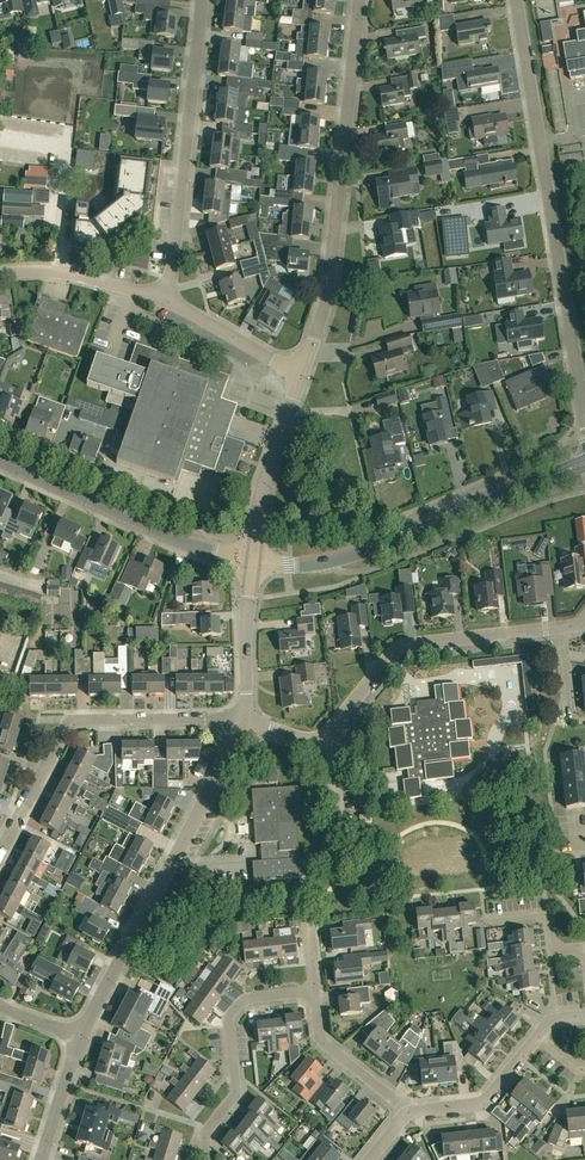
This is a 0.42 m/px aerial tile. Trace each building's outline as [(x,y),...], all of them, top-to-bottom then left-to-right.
[(2,5),(3,11),(8,9),(9,14),(22,11),(20,0),(0,0),(0,5),(2,5)] [(26,17),(38,15),(36,6),(50,3),(49,0),(23,0),(26,17)] [(112,16),(109,17),(111,28),(125,25),(124,22),(126,22),(124,13),(125,13),(122,3),(123,3),(122,0),(108,0),(112,16)] [(267,0),(236,0),(235,0),(227,0),(225,14),(244,16),(245,9),(253,10),(255,2),(266,4),(267,0)] [(303,11),(313,12),(314,12),(333,14),(334,0),(304,0),(303,11)] [(421,4),(420,0),(391,0),(393,9),(421,4)] [(174,38),(176,17),(161,15),(162,8),(157,8),(158,6),(136,4),(135,13),(144,14),(144,20),(158,22),(156,36),(174,38)] [(312,19),(313,12),(303,11),(293,10),(292,17),(312,19)] [(242,32),(244,16),(225,14),(223,30),(242,32)] [(455,26),(453,14),(447,16),(438,17),(439,32),(445,31),(446,35),(452,34),(452,30),(456,29),(459,45),(488,40),(487,32),(490,31),(489,20),(455,26)] [(297,40),(308,42),(327,44),(329,28),(311,26),(312,19),(292,17),(291,24),(301,25),(301,33),(297,33),(297,40)] [(550,21),(540,23),(543,42),(553,41),(550,21)] [(387,58),(419,53),(417,39),(426,37),(424,26),(395,31),(396,39),(384,41),(387,58)] [(563,43),(566,64),(573,63),(573,65),(569,69),(570,78),(584,75),(584,31),(583,31),(582,37),(582,40),(563,43)] [(262,42),(262,41),(263,34),(247,32),(246,40),(262,42)] [(15,41),(24,47),(28,40),(20,34),(15,41)] [(63,36),(61,37),(64,49),(74,47),(71,34),(66,35),(63,36)] [(138,50),(139,41),(132,40),(122,39),(121,48),(138,50)] [(275,61),(288,62),(303,64),(304,56),(292,55),(292,54),(285,53),(287,40),(277,39),(276,51),(275,61)] [(262,42),(246,40),(245,47),(276,51),(277,43),(262,41),(262,42)] [(296,55),(304,56),(307,57),(326,59),(327,44),(308,42),(297,40),(296,55)] [(543,54),(553,53),(553,52),(557,51),(556,44),(552,45),(542,47),(543,54)] [(239,62),(240,47),(222,45),(220,60),(239,62)] [(140,50),(139,58),(152,60),(151,69),(170,71),(172,52),(154,50),(140,49),(140,50)] [(257,88),(264,88),(270,89),(270,81),(258,80),(252,79),(253,64),(239,62),(220,60),(218,76),(227,77),(242,78),(241,86),(257,88)] [(303,71),(303,64),(288,62),(287,69),(303,71)] [(461,71),(460,62),(441,65),(443,89),(449,89),(448,80),(457,78),(459,91),(500,84),(497,67),(466,72),(466,70),(461,71)] [(325,89),(327,73),(308,71),(307,80),(297,79),(296,86),(325,89)] [(140,81),(137,81),(138,74),(136,74),(127,73),(120,72),(118,72),(117,82),(133,84),(132,89),(139,90),(139,89),(149,90),(148,101),(167,104),(169,84),(140,81)] [(409,90),(418,88),(416,74),(406,75),(409,90)] [(382,106),(404,102),(401,85),(406,84),(405,77),(391,79),(392,86),(379,88),(382,106)] [(263,96),(264,88),(257,88),(241,86),(241,94),(226,92),(219,91),(217,106),(236,108),(243,109),(244,102),(245,94),(256,95),(263,96)] [(323,104),(325,89),(296,86),(295,93),(305,94),(304,102),(323,104)] [(299,109),(300,101),(284,100),(283,107),(299,109)] [(135,118),(137,107),(136,107),(123,106),(115,105),(114,116),(135,118)] [(234,124),(236,108),(217,106),(215,122),(234,124)] [(298,116),(299,109),(283,107),(282,115),(298,116)] [(457,108),(452,109),(444,110),(446,125),(447,124),(448,132),(454,131),(453,123),(460,122),(457,108)] [(497,144),(496,135),(508,133),(504,115),(488,117),(487,115),(472,118),(474,129),(469,130),(471,140),(483,138),(484,146),(497,144)] [(318,134),(320,119),(301,116),(300,125),(290,124),(290,131),(318,134)] [(162,141),(164,120),(138,117),(136,138),(162,141)] [(378,158),(386,157),(385,152),(404,149),(403,139),(408,138),(405,123),(386,126),(387,133),(375,135),(378,158)] [(420,123),(412,123),(413,137),(420,137),(420,123)] [(252,134),(253,126),(237,124),(236,132),(252,134)] [(279,145),(278,152),(297,154),(298,147),(309,148),(317,149),(318,134),(290,131),(288,146),(279,145)] [(251,141),(252,134),(236,132),(235,139),(251,141)] [(110,136),(102,135),(100,150),(109,151),(110,136)] [(231,155),(231,154),(232,139),(213,137),(212,152),(231,155)] [(77,151),(75,168),(93,170),(95,153),(77,151)] [(231,155),(212,152),(210,167),(229,169),(230,161),(238,162),(239,155),(231,154),(231,155)] [(297,154),(278,152),(278,160),(297,162),(297,161),(297,154)] [(478,165),(476,156),(447,160),(449,171),(466,168),(466,172),(465,172),(467,187),(515,180),(512,160),(478,165)] [(255,166),(263,166),(264,158),(256,157),(255,166)] [(426,177),(443,174),(443,173),(449,173),(447,158),(441,159),(423,162),(426,177)] [(73,224),(71,248),(97,252),(98,252),(105,246),(107,247),(147,215),(148,208),(149,199),(147,198),(151,164),(120,161),(116,197),(123,198),(122,202),(92,226),(73,224)] [(295,177),(314,179),(315,163),(307,162),(297,161),(297,162),(295,177)] [(47,179),(48,168),(30,166),(29,172),(26,172),(26,176),(47,179)] [(416,168),(393,171),(388,172),(389,179),(376,182),(381,208),(393,206),(391,197),(399,196),(410,194),(408,183),(418,181),(416,168)] [(247,179),(247,171),(231,170),(231,177),(247,179)] [(46,191),(47,179),(26,176),(25,183),(28,183),(28,189),(46,191)] [(295,177),(287,176),(286,191),(275,190),(274,197),(274,198),(290,199),(303,201),(303,193),(312,194),(314,179),(295,177)] [(247,179),(231,177),(230,185),(261,188),(261,181),(247,179)] [(231,200),(231,192),(224,191),(225,184),(206,182),(204,198),(223,200),(231,200)] [(4,190),(3,202),(32,205),(33,193),(4,190)] [(289,207),(290,199),(274,198),(274,197),(260,196),(259,207),(273,209),(274,205),(289,207)] [(228,214),(222,213),(223,200),(204,198),(202,213),(209,214),(208,226),(229,220),(237,218),(236,213),(228,214)] [(32,205),(3,202),(2,215),(31,217),(31,216),(32,205)] [(76,207),(74,220),(87,222),(89,208),(76,207)] [(293,222),(311,224),(313,209),(302,208),(294,207),(294,212),(288,211),(286,213),(286,214),(286,215),(283,214),(282,221),(285,222),(293,222)] [(520,218),(506,220),(504,208),(488,210),(490,223),(485,224),(489,244),(523,239),(520,218)] [(439,210),(419,213),(420,223),(440,220),(439,210)] [(420,223),(419,213),(418,211),(402,213),(403,224),(390,227),(380,228),(385,258),(406,254),(405,245),(402,231),(414,229),(421,228),(420,223)] [(256,222),(258,213),(237,218),(229,220),(231,229),(249,223),(256,222)] [(36,218),(37,231),(50,230),(48,216),(36,218)] [(2,217),(2,228),(23,229),(23,218),(2,217)] [(446,255),(458,254),(455,218),(443,219),(446,255)] [(458,254),(468,253),(465,218),(455,218),(458,254)] [(310,239),(311,224),(293,222),(291,237),(310,239)] [(228,239),(225,229),(207,234),(211,252),(230,247),(237,245),(235,237),(228,239)] [(260,239),(261,242),(279,243),(279,236),(259,234),(260,239)] [(292,252),(292,245),(279,243),(261,242),(262,247),(263,247),(264,253),(266,260),(276,261),(276,260),(288,262),(287,270),(307,272),(309,254),(292,252)] [(216,270),(235,265),(230,247),(211,252),(216,270)] [(47,249),(43,252),(43,258),(51,259),(52,250),(47,249)] [(240,262),(242,270),(266,264),(265,261),(266,261),(266,260),(264,253),(257,255),(257,257),(240,262)] [(512,274),(510,258),(493,261),(496,277),(494,277),(497,296),(513,293),(513,296),(532,293),(529,271),(512,274)] [(244,278),(268,272),(266,264),(242,270),(244,278)] [(458,283),(456,268),(444,270),(447,285),(458,283)] [(245,300),(240,278),(220,284),(223,296),(226,295),(228,304),(245,300)] [(275,332),(283,318),(281,317),(289,302),(268,289),(256,309),(263,313),(258,322),(275,332)] [(411,317),(440,312),(436,291),(407,296),(411,317)] [(77,358),(90,324),(64,315),(67,306),(39,296),(37,301),(35,308),(39,309),(28,340),(77,358)] [(7,299),(0,300),(0,321),(9,319),(12,336),(20,335),(16,307),(8,308),(7,299)] [(524,321),(522,312),(507,314),(508,323),(506,324),(508,342),(517,341),(519,351),(531,349),(533,346),(532,339),(543,337),(540,318),(524,321)] [(440,330),(452,328),(461,326),(462,326),(460,314),(438,318),(439,319),(440,330)] [(463,318),(464,328),(483,324),(481,315),(463,318)] [(461,326),(452,328),(454,342),(464,341),(461,326)] [(378,379),(407,370),(402,354),(414,351),(412,345),(409,335),(398,337),(385,341),(388,352),(371,358),(378,379)] [(230,377),(152,350),(132,343),(124,365),(98,356),(88,385),(110,392),(106,402),(122,407),(135,412),(121,453),(117,463),(174,484),(175,483),(178,484),(186,461),(215,472),(227,438),(238,405),(222,400),(230,377)] [(533,366),(546,361),(542,353),(528,356),(533,366)] [(495,388),(505,384),(503,379),(504,378),(497,361),(484,363),(490,377),(495,388)] [(520,361),(506,367),(508,374),(523,368),(520,361)] [(490,377),(484,363),(473,366),(474,367),(476,366),(483,386),(492,382),(493,384),(490,377)] [(517,410),(547,398),(540,381),(549,377),(544,365),(505,381),(517,410)] [(432,379),(435,389),(445,387),(443,376),(432,379)] [(26,412),(32,395),(35,385),(33,384),(29,394),(16,389),(12,400),(4,397),(0,409),(0,420),(12,425),(15,417),(22,420),(26,412)] [(397,392),(401,403),(409,401),(406,389),(397,392)] [(378,407),(397,402),(394,391),(375,396),(378,407)] [(471,412),(461,414),(464,427),(464,428),(474,426),(490,422),(488,411),(495,409),(492,393),(468,398),(471,412)] [(119,414),(69,397),(66,405),(82,411),(80,416),(114,428),(119,414)] [(430,445),(446,441),(444,429),(451,428),(444,398),(437,399),(440,413),(424,416),(430,445)] [(59,424),(66,407),(49,401),(46,408),(37,404),(27,432),(44,438),(50,421),(59,424)] [(135,412),(122,407),(120,414),(113,430),(115,431),(116,428),(118,429),(111,449),(121,453),(135,412)] [(370,469),(378,467),(378,470),(394,467),(393,464),(402,462),(398,447),(396,448),(395,445),(405,443),(399,418),(384,422),(386,433),(371,436),(374,450),(366,452),(370,469)] [(75,435),(72,441),(70,450),(81,454),(80,456),(95,461),(99,451),(102,443),(87,438),(87,439),(75,435)] [(235,472),(245,444),(227,438),(215,472),(224,475),(226,469),(235,472)] [(7,522),(3,531),(4,531),(12,513),(6,510),(11,498),(0,493),(0,519),(7,522)] [(35,530),(43,512),(25,504),(19,518),(12,514),(5,529),(19,535),(24,525),(35,530)] [(72,525),(62,521),(55,537),(52,545),(61,550),(65,541),(73,545),(72,547),(81,551),(86,540),(78,536),(81,529),(79,529),(80,527),(79,526),(74,523),(73,524),(72,525)] [(108,570),(119,547),(101,539),(94,555),(85,551),(78,568),(89,573),(93,563),(108,570)] [(536,550),(543,553),(547,546),(540,543),(536,550)] [(42,544),(32,567),(39,571),(50,548),(42,544)] [(563,560),(566,587),(566,588),(569,588),(584,586),(583,580),(584,580),(584,547),(577,548),(575,549),(576,558),(563,560)] [(449,553),(455,558),(457,554),(452,549),(449,553)] [(157,583),(164,567),(148,560),(144,568),(131,562),(122,582),(143,591),(149,580),(157,583)] [(545,603),(542,582),(551,581),(549,566),(536,567),(537,579),(518,581),(519,595),(525,594),(526,605),(545,603)] [(479,611),(498,608),(496,596),(503,595),(500,572),(486,574),(488,586),(476,588),(479,611)] [(75,587),(79,580),(72,577),(68,584),(75,587)] [(434,617),(453,614),(450,595),(460,593),(458,577),(443,579),(445,591),(431,592),(434,617)] [(43,596),(0,583),(0,596),(39,607),(43,596)] [(124,609),(132,590),(117,583),(108,602),(124,609)] [(193,586),(193,583),(176,584),(176,596),(185,596),(185,598),(193,598),(193,605),(218,604),(218,594),(211,594),(210,585),(193,586)] [(47,596),(60,596),(60,585),(47,585),(47,596)] [(403,620),(402,615),(402,607),(413,606),(411,587),(397,589),(398,597),(381,599),(382,603),(374,604),(376,616),(383,615),(384,622),(385,622),(386,625),(393,624),(392,621),(403,620)] [(301,617),(321,615),(319,604),(304,606),(305,612),(301,612),(301,617)] [(342,649),(362,646),(359,626),(368,625),(365,605),(352,606),(354,616),(339,618),(342,649)] [(199,619),(198,612),(173,613),(163,614),(162,614),(162,625),(175,625),(175,618),(181,618),(182,620),(191,620),(191,628),(202,628),(202,636),(220,635),(220,634),(221,634),(222,632),(222,626),(220,625),(219,625),(219,618),(199,619)] [(281,651),(306,648),(304,634),(314,633),(312,618),(298,619),(299,631),(279,633),(281,651)] [(82,632),(86,632),(90,628),(90,623),(82,624),(82,632)] [(136,642),(158,642),(158,628),(136,628),(136,642)] [(148,695),(148,677),(132,677),(132,674),(134,674),(134,658),(133,646),(126,647),(126,658),(127,675),(127,688),(132,688),(132,695),(148,695)] [(126,658),(126,647),(118,647),(118,659),(104,659),(104,663),(104,665),(104,677),(105,677),(105,695),(121,695),(121,689),(127,688),(127,675),(126,658)] [(45,661),(45,650),(34,650),(34,652),(29,651),(25,666),(32,668),(35,660),(45,661)] [(162,674),(170,674),(170,658),(162,658),(162,674)] [(504,660),(479,661),(479,669),(505,667),(504,660)] [(52,678),(52,661),(45,661),(45,678),(46,678),(46,696),(61,696),(61,678),(52,678)] [(104,665),(104,663),(93,663),(93,677),(89,677),(89,695),(105,695),(105,677),(104,677),(104,665)] [(284,708),(305,705),(302,683),(315,681),(314,665),(297,667),(298,677),(281,679),(284,708)] [(176,695),(192,694),(192,676),(176,677),(176,695)] [(192,694),(208,694),(208,676),(192,676),(192,694)] [(208,694),(223,694),(223,676),(208,676),(208,694)] [(148,695),(164,695),(164,677),(148,677),(148,695)] [(30,696),(46,696),(46,678),(45,678),(30,678),(30,696)] [(61,696),(77,696),(77,678),(61,678),(61,696)] [(459,702),(457,683),(434,686),(436,700),(417,702),(418,714),(410,715),(410,707),(391,710),(393,728),(388,729),(390,748),(395,748),(397,770),(407,769),(408,779),(403,780),(405,799),(425,797),(423,781),(453,778),(451,760),(470,757),(468,739),(472,739),(470,719),(466,720),(464,701),(459,702)] [(527,711),(534,710),(532,689),(524,690),(527,711)] [(22,723),(22,721),(5,716),(0,731),(18,736),(19,731),(22,732),(23,728),(24,724),(22,723)] [(13,751),(18,736),(0,731),(0,747),(13,751)] [(183,761),(199,760),(199,751),(201,749),(201,743),(198,740),(190,741),(190,743),(183,743),(183,761)] [(153,743),(153,742),(152,741),(146,741),(145,742),(145,743),(138,743),(138,765),(145,765),(145,761),(153,761),(160,761),(160,747),(154,747),(154,743),(153,743)] [(122,759),(115,759),(116,788),(124,788),(123,761),(131,761),(131,770),(138,770),(138,765),(138,743),(122,743),(122,750),(122,759)] [(183,761),(183,743),(167,743),(167,747),(167,761),(168,761),(183,761)] [(112,764),(112,744),(103,745),(104,756),(96,756),(95,758),(79,750),(71,765),(88,773),(92,766),(107,774),(112,764)] [(207,751),(203,759),(209,762),(213,755),(207,751)] [(562,769),(584,766),(582,753),(560,755),(562,769)] [(9,763),(0,760),(0,776),(5,777),(9,763)] [(167,761),(160,761),(160,789),(174,789),(184,789),(183,781),(168,781),(168,761),(167,761)] [(102,781),(88,773),(71,765),(64,779),(80,788),(84,780),(93,785),(93,783),(99,786),(102,781)] [(584,779),(584,775),(584,766),(562,769),(563,782),(584,779)] [(72,803),(80,788),(64,779),(56,794),(72,803)] [(584,792),(584,779),(563,782),(565,794),(584,792)] [(255,843),(260,843),(262,861),(252,861),(254,880),(305,877),(303,858),(299,858),(296,822),(300,822),(298,786),(251,790),(255,843)] [(158,796),(167,801),(174,789),(160,789),(156,789),(153,794),(158,797),(158,796)] [(104,812),(107,805),(108,803),(102,799),(86,791),(83,797),(91,801),(89,805),(104,812)] [(584,805),(584,792),(565,794),(566,808),(584,805)] [(65,817),(72,803),(56,794),(48,809),(65,817)] [(104,796),(102,799),(108,803),(112,796),(108,794),(104,796)] [(167,819),(175,805),(167,801),(158,796),(158,797),(151,810),(167,819)] [(385,801),(373,802),(372,802),(373,809),(384,808),(386,807),(385,801)] [(138,830),(142,823),(107,805),(104,812),(138,830)] [(84,816),(87,810),(78,806),(75,812),(84,816)] [(160,833),(167,819),(151,810),(143,806),(139,812),(148,817),(144,824),(160,833)] [(57,832),(65,817),(48,809),(40,823),(57,832)] [(134,836),(138,830),(104,812),(100,819),(134,836)] [(371,822),(370,815),(359,816),(360,823),(371,822)] [(76,831),(79,825),(71,820),(67,826),(76,831)] [(42,861),(50,846),(33,837),(25,853),(42,861)] [(153,846),(137,837),(133,845),(125,840),(121,847),(146,860),(153,846)] [(85,852),(87,844),(76,841),(73,848),(85,852)] [(146,860),(121,847),(116,844),(112,852),(113,857),(112,860),(106,856),(103,862),(102,863),(116,870),(120,864),(138,873),(146,860)] [(67,874),(76,856),(64,850),(55,867),(54,868),(62,872),(63,872),(67,874)] [(34,876),(42,861),(25,853),(17,867),(34,876)] [(116,870),(102,863),(103,862),(93,857),(88,867),(98,872),(99,869),(113,877),(116,870)] [(54,868),(55,867),(48,864),(44,870),(53,875),(54,874),(60,877),(62,872),(54,868)] [(49,883),(34,876),(17,867),(10,882),(26,890),(31,882),(45,890),(49,883)] [(73,886),(78,877),(71,873),(66,883),(73,886)] [(125,900),(132,886),(116,878),(108,892),(125,900)] [(19,905),(26,890),(10,882),(2,896),(19,905)] [(63,899),(67,891),(54,884),(50,893),(63,899)] [(108,892),(99,887),(96,893),(105,898),(101,906),(117,914),(125,900),(108,892)] [(38,904),(41,898),(32,893),(29,899),(38,904)] [(95,911),(99,904),(78,893),(75,900),(79,902),(94,910),(95,911)] [(19,905),(2,896),(0,900),(0,914),(11,920),(19,905)] [(90,918),(94,910),(79,902),(74,910),(90,918)] [(463,935),(468,935),(467,924),(476,923),(473,904),(459,905),(459,909),(462,929),(463,935)] [(41,924),(44,918),(25,908),(21,914),(41,924)] [(433,932),(431,912),(430,909),(416,910),(418,930),(427,929),(428,939),(434,939),(433,932)] [(450,952),(456,951),(455,940),(453,930),(462,929),(459,909),(445,911),(449,941),(450,952)] [(449,941),(445,911),(431,912),(433,932),(441,931),(442,941),(449,941)] [(102,943),(110,927),(93,918),(84,934),(102,943)] [(333,950),(357,947),(355,930),(372,929),(371,920),(348,923),(349,930),(331,932),(333,950)] [(266,929),(265,922),(265,921),(258,922),(258,929),(266,929)] [(242,932),(241,922),(232,923),(234,933),(242,932)] [(45,923),(42,930),(49,934),(52,927),(45,923)] [(523,932),(522,926),(512,927),(514,942),(503,943),(504,949),(511,949),(531,946),(534,946),(532,931),(523,932)] [(8,931),(2,927),(0,930),(0,944),(6,934),(8,931)] [(296,956),(294,936),(297,936),(296,927),(290,928),(291,936),(280,937),(279,929),(276,930),(279,958),(296,956)] [(478,949),(486,948),(484,929),(476,930),(478,949)] [(279,958),(276,930),(273,930),(274,938),(263,940),(262,931),(259,932),(263,960),(279,958)] [(245,962),(263,960),(259,932),(256,932),(257,940),(243,942),(245,962)] [(85,973),(94,957),(77,947),(80,941),(68,934),(60,948),(72,954),(67,964),(85,973)] [(28,948),(33,940),(26,936),(21,943),(20,943),(14,954),(21,958),(27,948),(28,948)] [(14,954),(20,943),(14,939),(8,950),(14,954)] [(216,968),(212,965),(209,964),(207,966),(230,983),(241,969),(224,957),(226,955),(219,950),(219,951),(213,946),(210,950),(216,955),(218,956),(222,959),(216,968)] [(488,966),(495,965),(532,961),(531,946),(511,949),(512,957),(501,958),(487,960),(488,966)] [(436,949),(436,956),(446,955),(445,948),(436,949)] [(415,959),(425,958),(424,953),(424,949),(421,949),(414,950),(415,952),(415,959)] [(370,963),(387,961),(386,952),(369,954),(370,963)] [(337,984),(362,981),(360,965),(370,964),(370,963),(369,954),(350,956),(351,963),(335,965),(337,984)] [(9,961),(0,955),(0,974),(9,961)] [(79,987),(52,973),(56,966),(38,956),(24,983),(27,985),(34,973),(45,979),(45,980),(53,984),(50,991),(70,1002),(79,987)] [(9,961),(0,974),(0,976),(7,981),(5,983),(12,988),(13,985),(14,985),(24,970),(9,961)] [(502,964),(495,965),(495,969),(495,971),(503,970),(513,969),(514,977),(534,975),(532,961),(502,964)] [(199,970),(193,966),(188,973),(193,977),(199,970)] [(230,983),(207,966),(206,969),(212,973),(206,982),(199,977),(197,980),(221,997),(230,983)] [(188,983),(193,977),(188,973),(186,971),(181,978),(183,979),(188,983)] [(539,989),(537,974),(534,975),(514,977),(507,978),(508,984),(518,983),(519,991),(539,989)] [(221,997),(197,980),(196,982),(202,987),(196,996),(189,991),(187,994),(210,1010),(221,997)] [(169,1002),(167,1001),(176,989),(161,982),(150,1002),(131,991),(122,1008),(142,1019),(146,1011),(161,1018),(169,1002)] [(27,985),(24,983),(19,992),(25,995),(30,986),(27,985)] [(340,1015),(360,1013),(359,1004),(370,1003),(369,987),(352,988),(353,997),(339,999),(340,1015)] [(186,992),(180,988),(175,995),(181,999),(186,992)] [(200,1025),(210,1010),(187,994),(186,996),(193,1001),(184,1013),(200,1025)] [(488,1011),(491,1007),(492,1006),(486,1002),(482,1007),(488,1011)] [(520,1019),(505,1007),(500,1013),(491,1007),(488,1011),(511,1030),(520,1019)] [(150,1054),(152,1050),(145,1047),(152,1035),(138,1027),(142,1019),(122,1008),(113,1025),(133,1036),(129,1043),(135,1046),(143,1051),(144,1051),(150,1054)] [(364,1045),(378,1056),(391,1039),(389,1038),(384,1034),(390,1028),(394,1022),(384,1011),(377,1017),(362,1029),(370,1038),(364,1045)] [(511,1030),(488,1011),(487,1012),(492,1016),(487,1022),(479,1016),(476,1013),(472,1018),(476,1020),(499,1039),(508,1028),(511,1031),(511,1030)] [(287,1040),(288,1047),(290,1062),(290,1065),(299,1057),(298,1045),(294,1046),(293,1035),(302,1034),(300,1015),(285,1017),(285,1021),(287,1040)] [(475,1021),(469,1016),(465,1021),(471,1026),(472,1025),(480,1032),(475,1038),(490,1050),(499,1039),(476,1020),(475,1021)] [(280,1051),(281,1051),(279,1041),(287,1040),(285,1021),(271,1023),(275,1052),(276,1052),(280,1051)] [(275,1052),(271,1023),(257,1024),(259,1043),(267,1042),(269,1053),(275,1052)] [(391,1039),(378,1056),(390,1066),(396,1059),(407,1065),(416,1046),(420,1038),(417,1035),(421,1031),(414,1025),(397,1044),(391,1040),(391,1039)] [(475,1038),(470,1034),(466,1038),(474,1045),(469,1052),(484,1064),(493,1053),(490,1050),(475,1038)] [(10,1041),(3,1039),(0,1047),(0,1055),(5,1056),(10,1041)] [(127,1068),(132,1053),(133,1053),(137,1055),(143,1052),(144,1051),(143,1051),(135,1046),(129,1043),(120,1039),(117,1049),(104,1044),(99,1059),(120,1065),(127,1068)] [(436,1060),(439,1084),(455,1082),(454,1073),(454,1067),(466,1065),(456,1042),(444,1043),(445,1059),(436,1060)] [(428,1061),(426,1045),(416,1046),(407,1065),(406,1066),(420,1064),(423,1085),(439,1084),(436,1060),(428,1061)] [(45,1068),(49,1053),(32,1048),(30,1054),(14,1049),(11,1058),(27,1063),(45,1068)] [(215,1071),(199,1058),(201,1056),(191,1049),(187,1053),(196,1061),(189,1069),(183,1064),(182,1066),(204,1084),(215,1071)] [(306,1101),(318,1087),(311,1082),(321,1069),(308,1058),(291,1079),(298,1085),(293,1090),(306,1101)] [(122,1091),(124,1082),(126,1078),(121,1073),(118,1072),(120,1065),(99,1059),(95,1074),(108,1078),(105,1086),(122,1091)] [(40,1084),(45,1068),(27,1063),(22,1078),(40,1084)] [(161,1072),(167,1076),(169,1077),(172,1070),(164,1066),(161,1072)] [(204,1084),(182,1066),(179,1069),(186,1074),(179,1082),(173,1078),(171,1079),(193,1097),(204,1084)] [(14,1077),(0,1073),(0,1081),(12,1084),(14,1077)] [(159,1073),(155,1080),(162,1083),(166,1077),(159,1073)] [(521,1103),(535,1087),(524,1078),(511,1095),(521,1103)] [(182,1111),(193,1097),(171,1079),(169,1082),(175,1087),(167,1098),(182,1111)] [(34,1100),(15,1094),(18,1086),(12,1084),(0,1081),(0,1090),(6,1092),(2,1107),(1,1107),(27,1115),(29,1106),(32,1107),(34,1100)] [(344,1106),(339,1102),(348,1091),(335,1081),(329,1088),(325,1093),(320,1088),(310,1100),(322,1110),(326,1106),(332,1111),(337,1115),(344,1106)] [(513,1135),(545,1095),(535,1087),(521,1103),(526,1107),(521,1114),(523,1115),(511,1130),(511,1131),(510,1133),(513,1135)] [(540,1122),(555,1103),(545,1095),(513,1135),(512,1137),(519,1142),(529,1129),(526,1127),(531,1121),(533,1122),(535,1119),(540,1122)] [(272,1128),(276,1124),(267,1117),(273,1110),(258,1098),(248,1110),(272,1128)] [(361,1128),(373,1111),(361,1102),(351,1114),(345,1109),(336,1120),(348,1130),(354,1123),(361,1128)] [(116,1123),(120,1111),(101,1105),(99,1112),(87,1108),(82,1124),(104,1131),(108,1120),(116,1123)] [(512,1116),(517,1110),(513,1106),(507,1115),(497,1107),(491,1114),(501,1122),(505,1124),(508,1121),(512,1116)] [(27,1124),(24,1123),(27,1115),(1,1107),(0,1109),(0,1114),(4,1116),(3,1117),(7,1118),(5,1126),(24,1132),(27,1124)] [(297,1119),(303,1112),(299,1108),(293,1116),(297,1119)] [(272,1128),(248,1110),(251,1112),(242,1123),(266,1142),(270,1137),(262,1131),(267,1124),(272,1128)] [(583,1138),(579,1110),(566,1111),(568,1126),(562,1126),(561,1130),(553,1127),(547,1142),(564,1148),(566,1140),(583,1138)] [(123,1111),(120,1118),(128,1121),(130,1114),(123,1111)] [(266,1142),(242,1123),(233,1134),(249,1146),(254,1140),(262,1147),(266,1142)] [(113,1134),(104,1131),(82,1124),(77,1141),(107,1151),(113,1134)] [(283,1129),(276,1124),(272,1128),(279,1134),(283,1129)] [(177,1153),(182,1137),(163,1131),(164,1128),(156,1126),(154,1131),(162,1134),(159,1144),(151,1142),(150,1145),(177,1153)] [(483,1159),(490,1159),(490,1152),(496,1152),(503,1152),(501,1134),(494,1134),(493,1130),(480,1132),(482,1153),(483,1159)] [(140,1132),(137,1140),(145,1142),(147,1135),(140,1132)] [(255,1151),(249,1146),(233,1134),(231,1132),(221,1144),(237,1156),(242,1149),(251,1156),(255,1151)] [(326,1147),(331,1141),(330,1140),(324,1136),(320,1132),(314,1139),(316,1140),(307,1151),(314,1156),(319,1159),(338,1159),(339,1158),(326,1147)] [(470,1155),(482,1153),(480,1132),(467,1133),(470,1155)] [(457,1156),(470,1155),(467,1133),(454,1135),(457,1156)] [(450,1157),(450,1159),(457,1159),(457,1156),(454,1135),(441,1136),(444,1158),(450,1157)] [(530,1150),(536,1142),(529,1137),(523,1144),(530,1150)] [(538,1140),(536,1142),(530,1150),(535,1154),(543,1144),(538,1140)] [(19,1147),(0,1141),(0,1159),(15,1159),(19,1147)] [(177,1153),(150,1145),(149,1147),(157,1150),(154,1159),(175,1159),(177,1153)] [(428,1159),(411,1146),(403,1156),(408,1159),(427,1159),(428,1159)] [(314,1156),(307,1151),(300,1159),(319,1159),(314,1156)]
